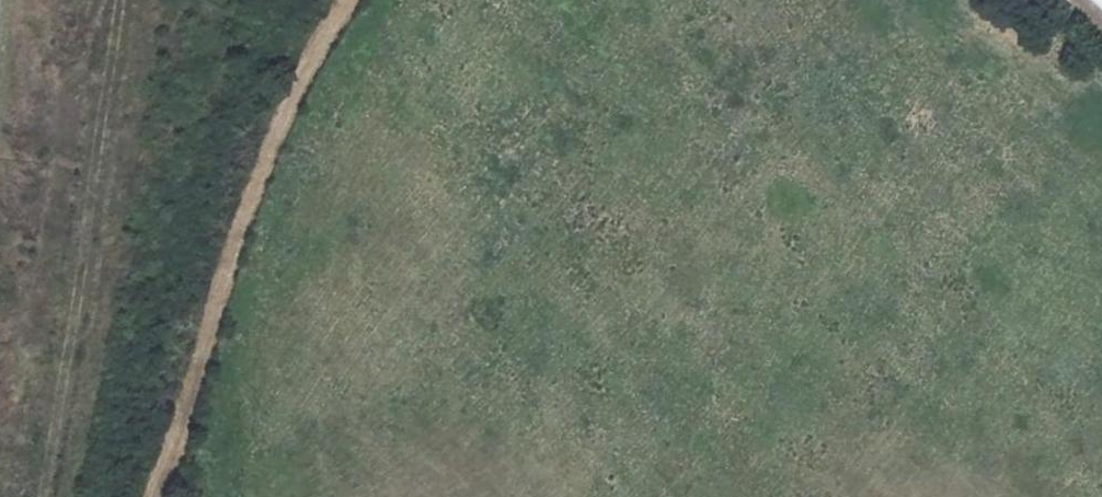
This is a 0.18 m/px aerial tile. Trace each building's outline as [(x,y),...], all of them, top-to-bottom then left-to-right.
[(1101,8),(1101,0),(1092,0),(1101,8)]
